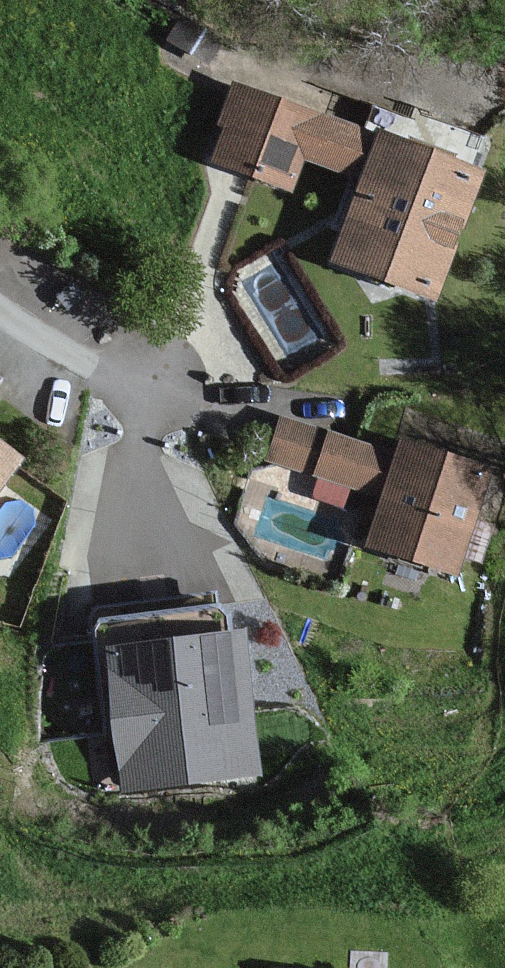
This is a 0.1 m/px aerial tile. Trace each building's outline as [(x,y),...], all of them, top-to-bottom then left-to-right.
[(367,136),(233,82),(214,129),(224,133),(210,167),(286,198),(300,164),(348,183),(367,136)] [(477,178),(371,136),(321,263),(427,305),(477,178)] [(316,434),(277,423),(265,467),(303,478),(316,434)] [(380,459),(326,439),(312,477),(319,480),(312,497),(336,506),(341,492),(364,501),(380,459)] [(485,473),(394,444),(363,541),(453,570),(485,473)] [(0,449),(0,486),(18,462),(0,449)] [(225,608),(86,632),(116,800),(255,776),(225,608)]
